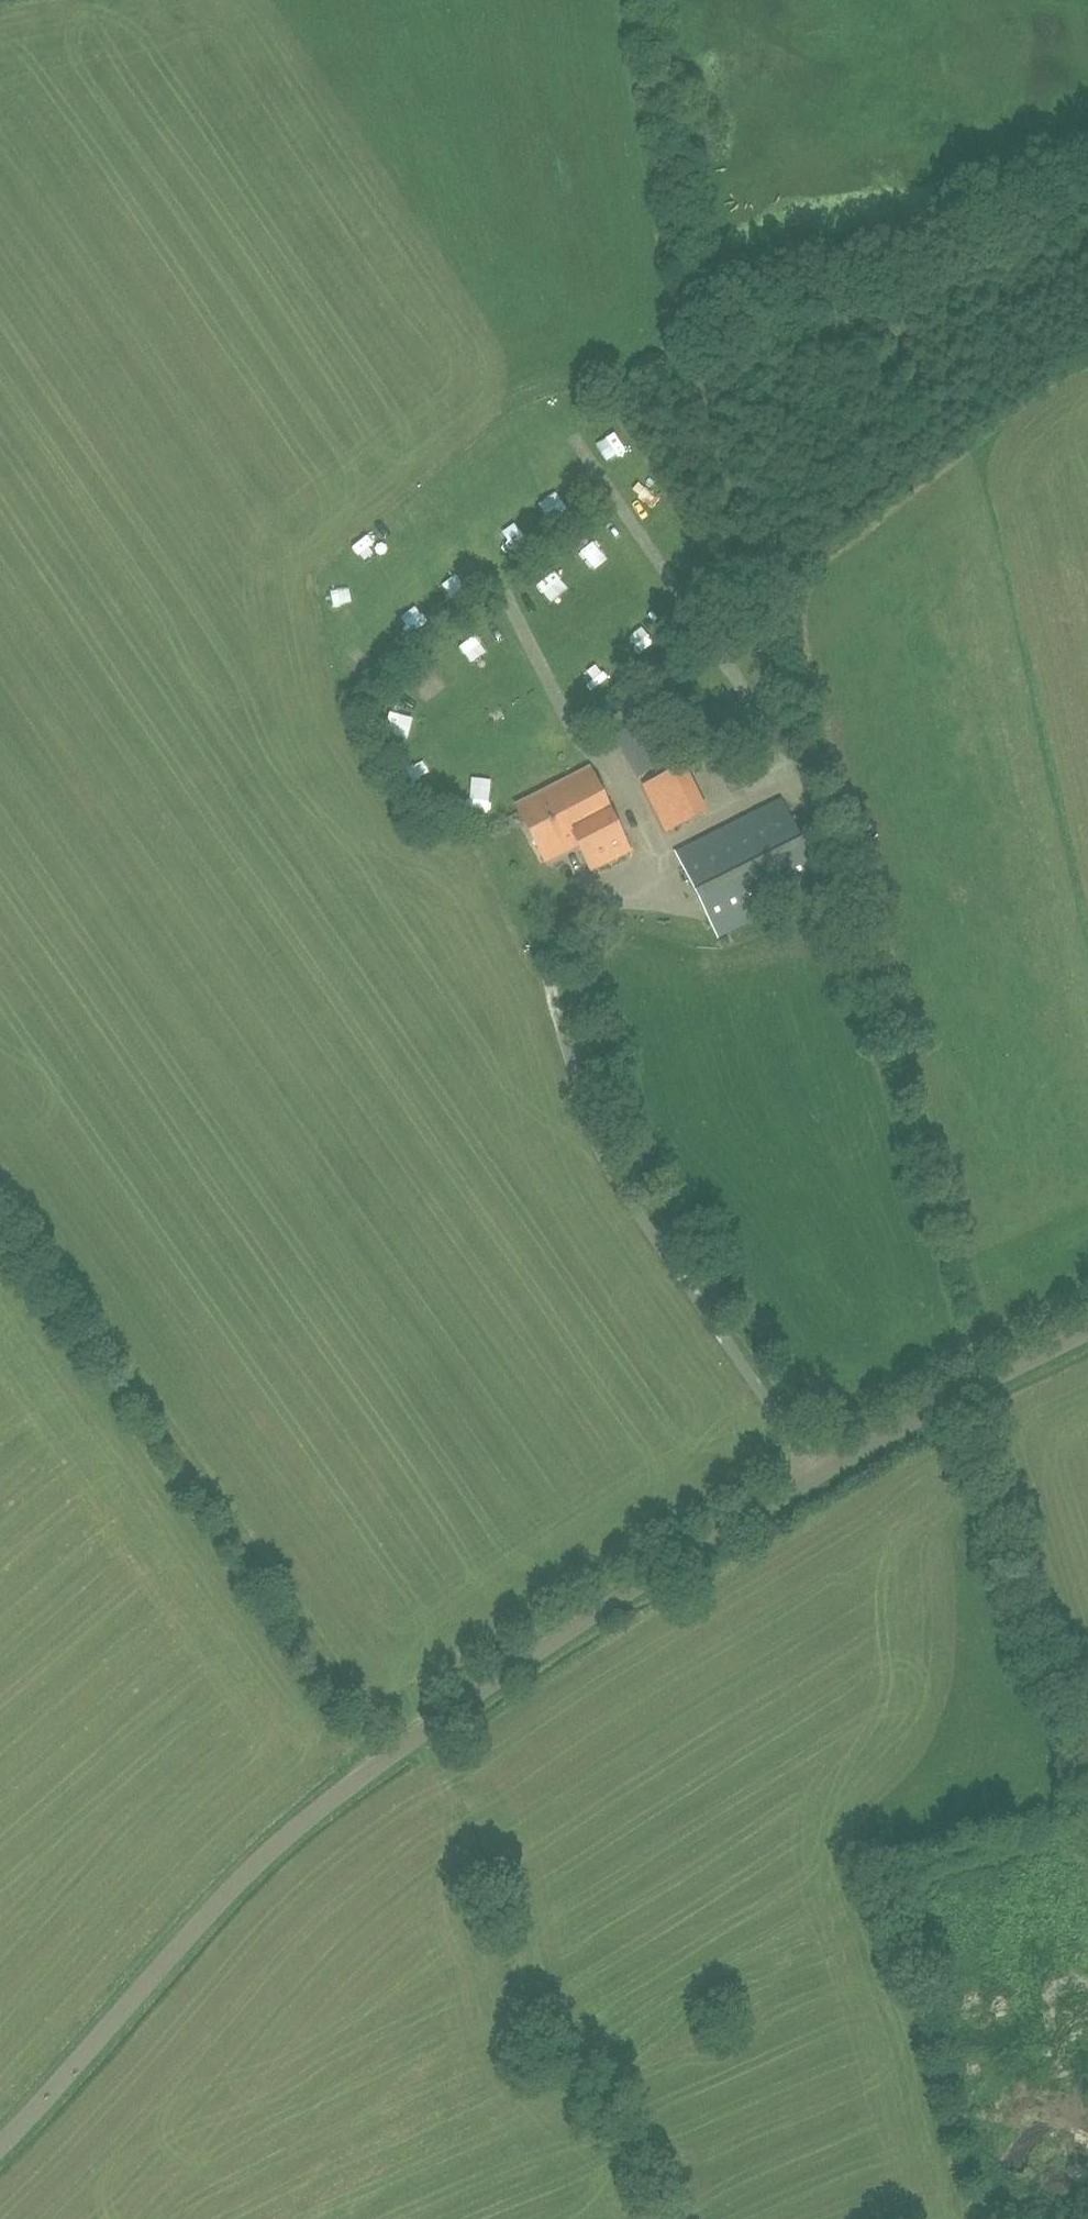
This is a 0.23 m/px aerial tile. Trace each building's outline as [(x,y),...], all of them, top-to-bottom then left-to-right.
[(678,367),(667,374),(679,392),(689,385),(678,367)] [(541,502),(552,521),(570,512),(560,492),(541,502)] [(637,777),(671,755),(649,717),(614,737),(637,777)] [(666,833),(708,812),(684,765),(642,786),(666,833)] [(590,768),(556,785),(585,842),(579,845),(591,870),(631,850),(590,768)] [(585,842),(556,785),(517,805),(545,862),(579,845),(585,842)] [(718,937),(824,884),(782,800),(676,853),(718,937)]
